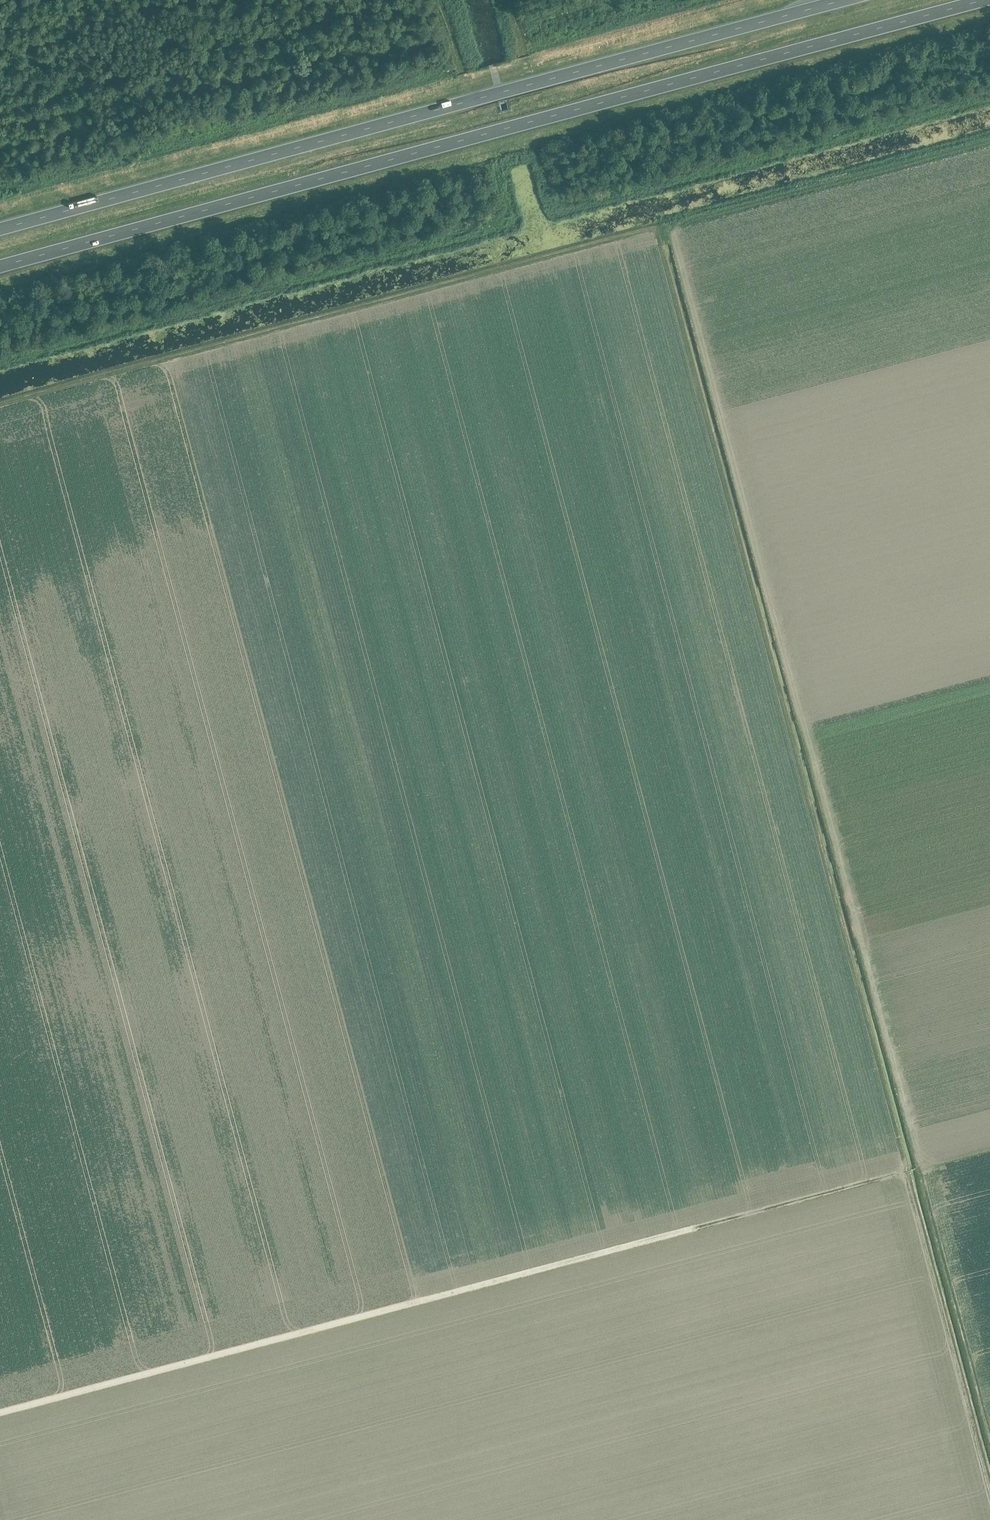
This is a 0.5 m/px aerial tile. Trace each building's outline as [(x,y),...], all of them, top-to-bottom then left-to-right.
[(447,137),(431,140),(432,145),(448,142),(447,137)] [(430,141),(411,145),(413,152),(432,147),(430,141)]
